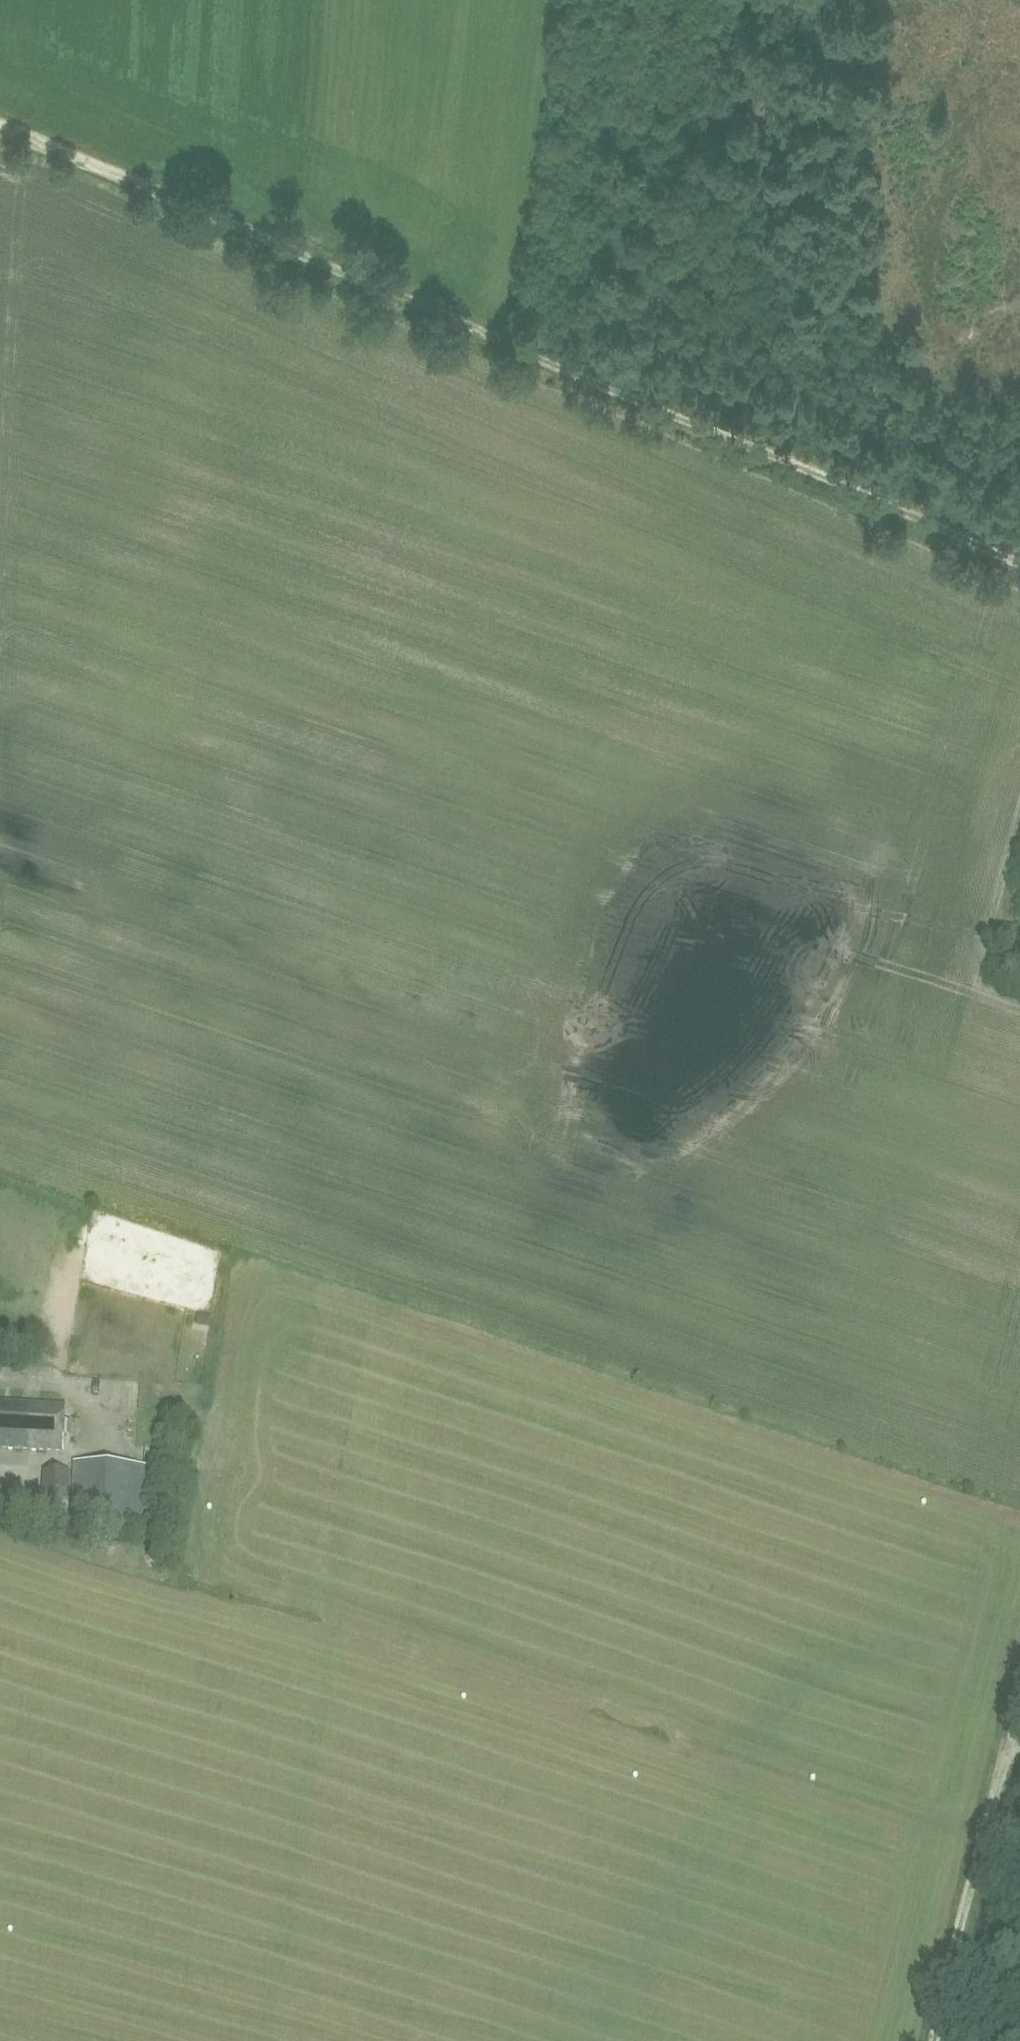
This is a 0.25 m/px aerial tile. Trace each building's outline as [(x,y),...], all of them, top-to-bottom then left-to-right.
[(65,1405),(0,1402),(0,1448),(62,1451),(65,1405)] [(139,1525),(142,1464),(72,1461),(69,1522),(139,1525)] [(66,1517),(69,1474),(45,1472),(42,1516),(66,1517)]
